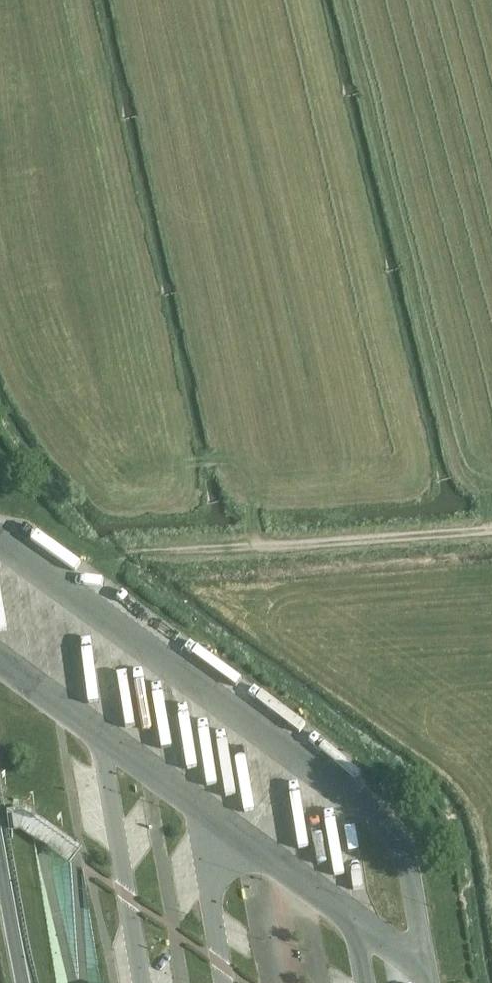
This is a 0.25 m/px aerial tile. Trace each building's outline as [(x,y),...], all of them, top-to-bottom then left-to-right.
[(43,522),(31,544),(78,569),(89,547),(43,522)] [(253,685),(244,701),(302,735),(308,724),(293,715),(301,702),(257,677),(261,671),(193,631),(180,653),(235,684),(239,677),(253,685)]
